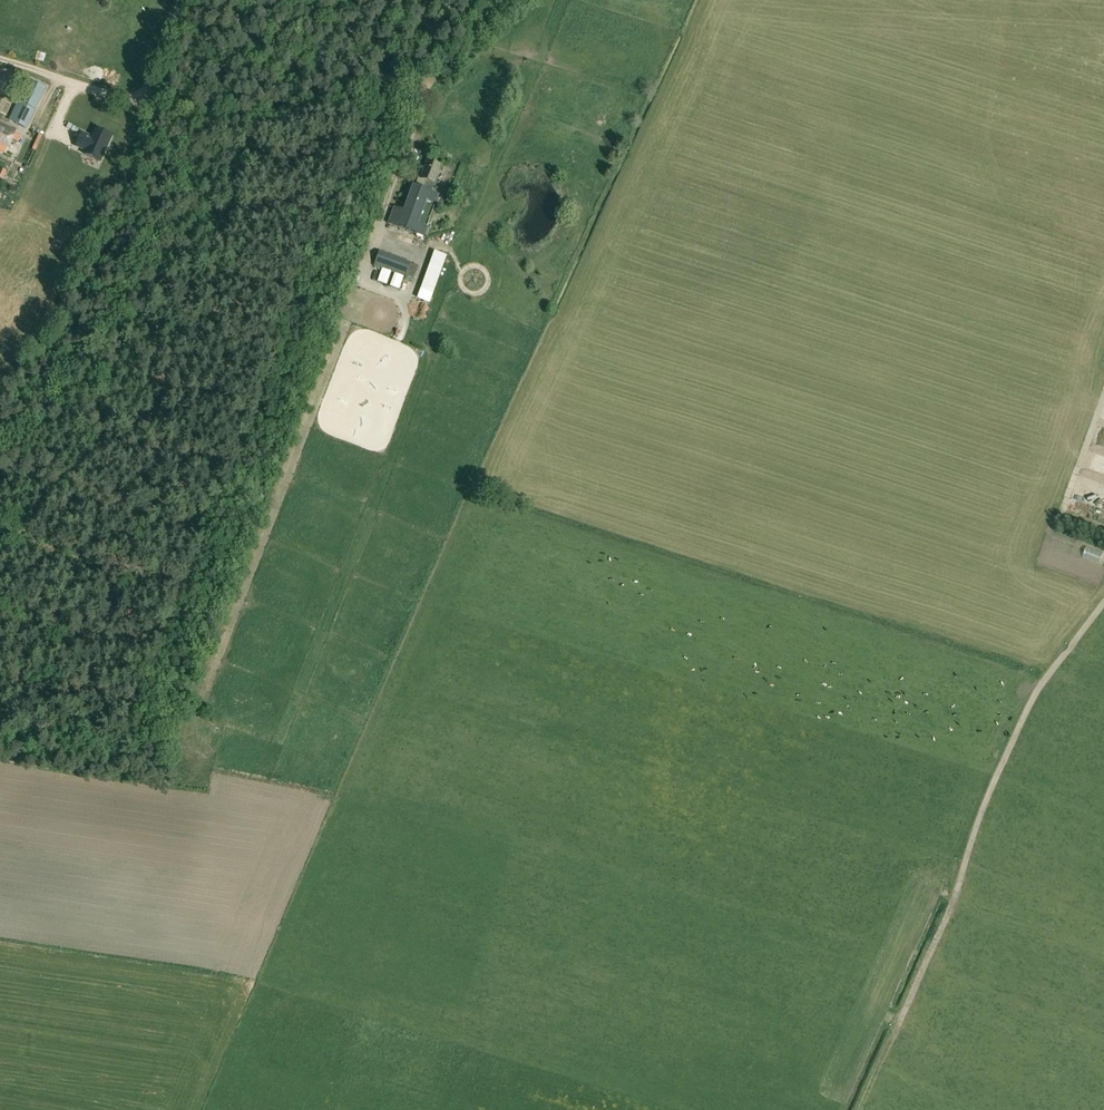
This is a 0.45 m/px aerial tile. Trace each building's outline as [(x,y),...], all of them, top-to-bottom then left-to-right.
[(45,89),(31,82),(21,103),(23,105),(15,123),(26,128),(45,89)] [(16,131),(0,124),(0,151),(6,154),(16,131)] [(104,157),(114,132),(101,126),(99,133),(93,132),(95,130),(88,127),(82,140),(92,145),(90,151),(104,157)] [(389,223),(424,236),(440,194),(432,191),(439,173),(439,174),(442,165),(427,160),(421,178),(428,180),(425,189),(414,185),(405,210),(395,206),(389,223)] [(437,247),(418,297),(433,302),(452,253),(437,247)] [(379,252),(374,266),(380,268),(386,254),(379,252)] [(396,278),(395,285),(407,288),(409,280),(396,278)] [(1089,470),(1103,475),(1103,458),(1094,454),(1089,470)]
